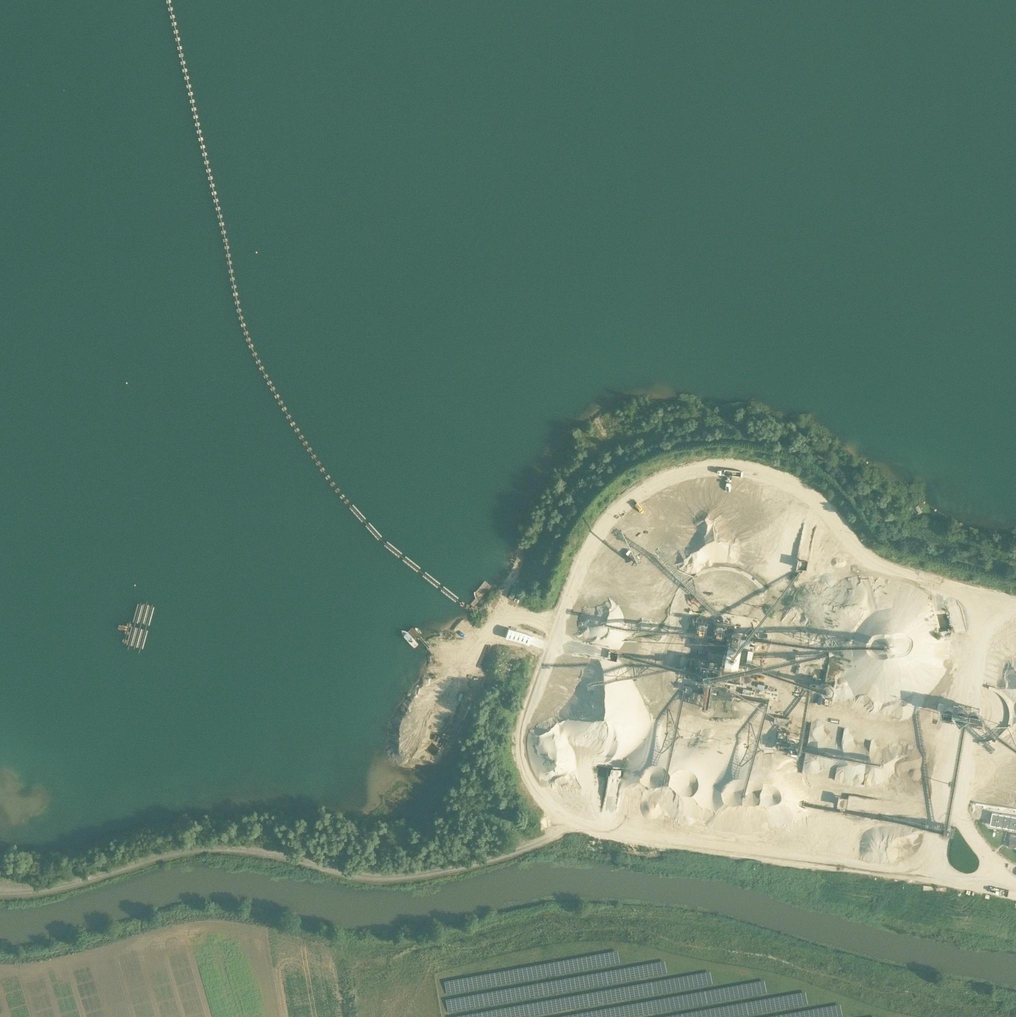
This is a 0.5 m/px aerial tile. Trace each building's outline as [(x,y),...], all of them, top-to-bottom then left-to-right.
[(607,800),(618,800),(620,767),(609,767),(607,800)] [(992,812),(990,824),(1015,829),(1015,816),(992,812)]
